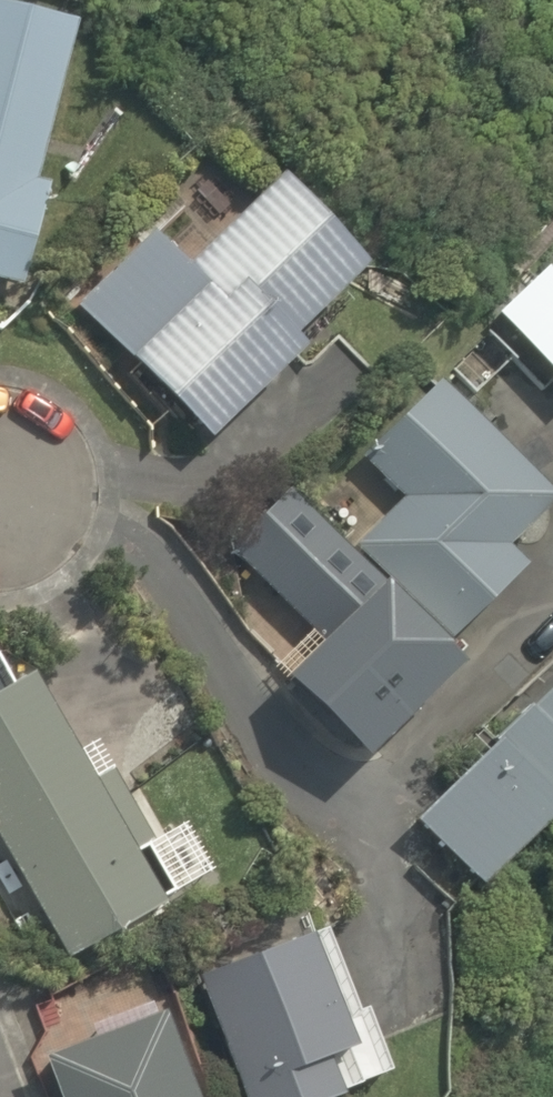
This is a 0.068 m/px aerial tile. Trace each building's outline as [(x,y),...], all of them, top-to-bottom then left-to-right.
[(0,30),(0,289),(48,304),(79,202),(65,198),(107,63),(0,30)] [(381,298),(304,207),(201,294),(154,237),(82,297),(221,463),(315,384),(300,366),(381,298)] [(516,331),(552,373),(552,298),(516,331)] [(452,407),(386,481),(410,502),(361,557),(486,669),(550,597),(533,582),(552,560),(552,498),(452,407)] [(471,683),(304,508),(246,564),(319,640),(283,674),(377,773),(471,683)] [(174,934),(46,701),(0,726),(0,823),(87,982),(174,934)] [(420,831),(483,911),(552,857),(552,727),(420,831)] [(318,946),(199,995),(241,1096),(357,1096),(377,1089),(318,946)] [(167,1031),(44,1079),(51,1096),(193,1096),(167,1031)]
